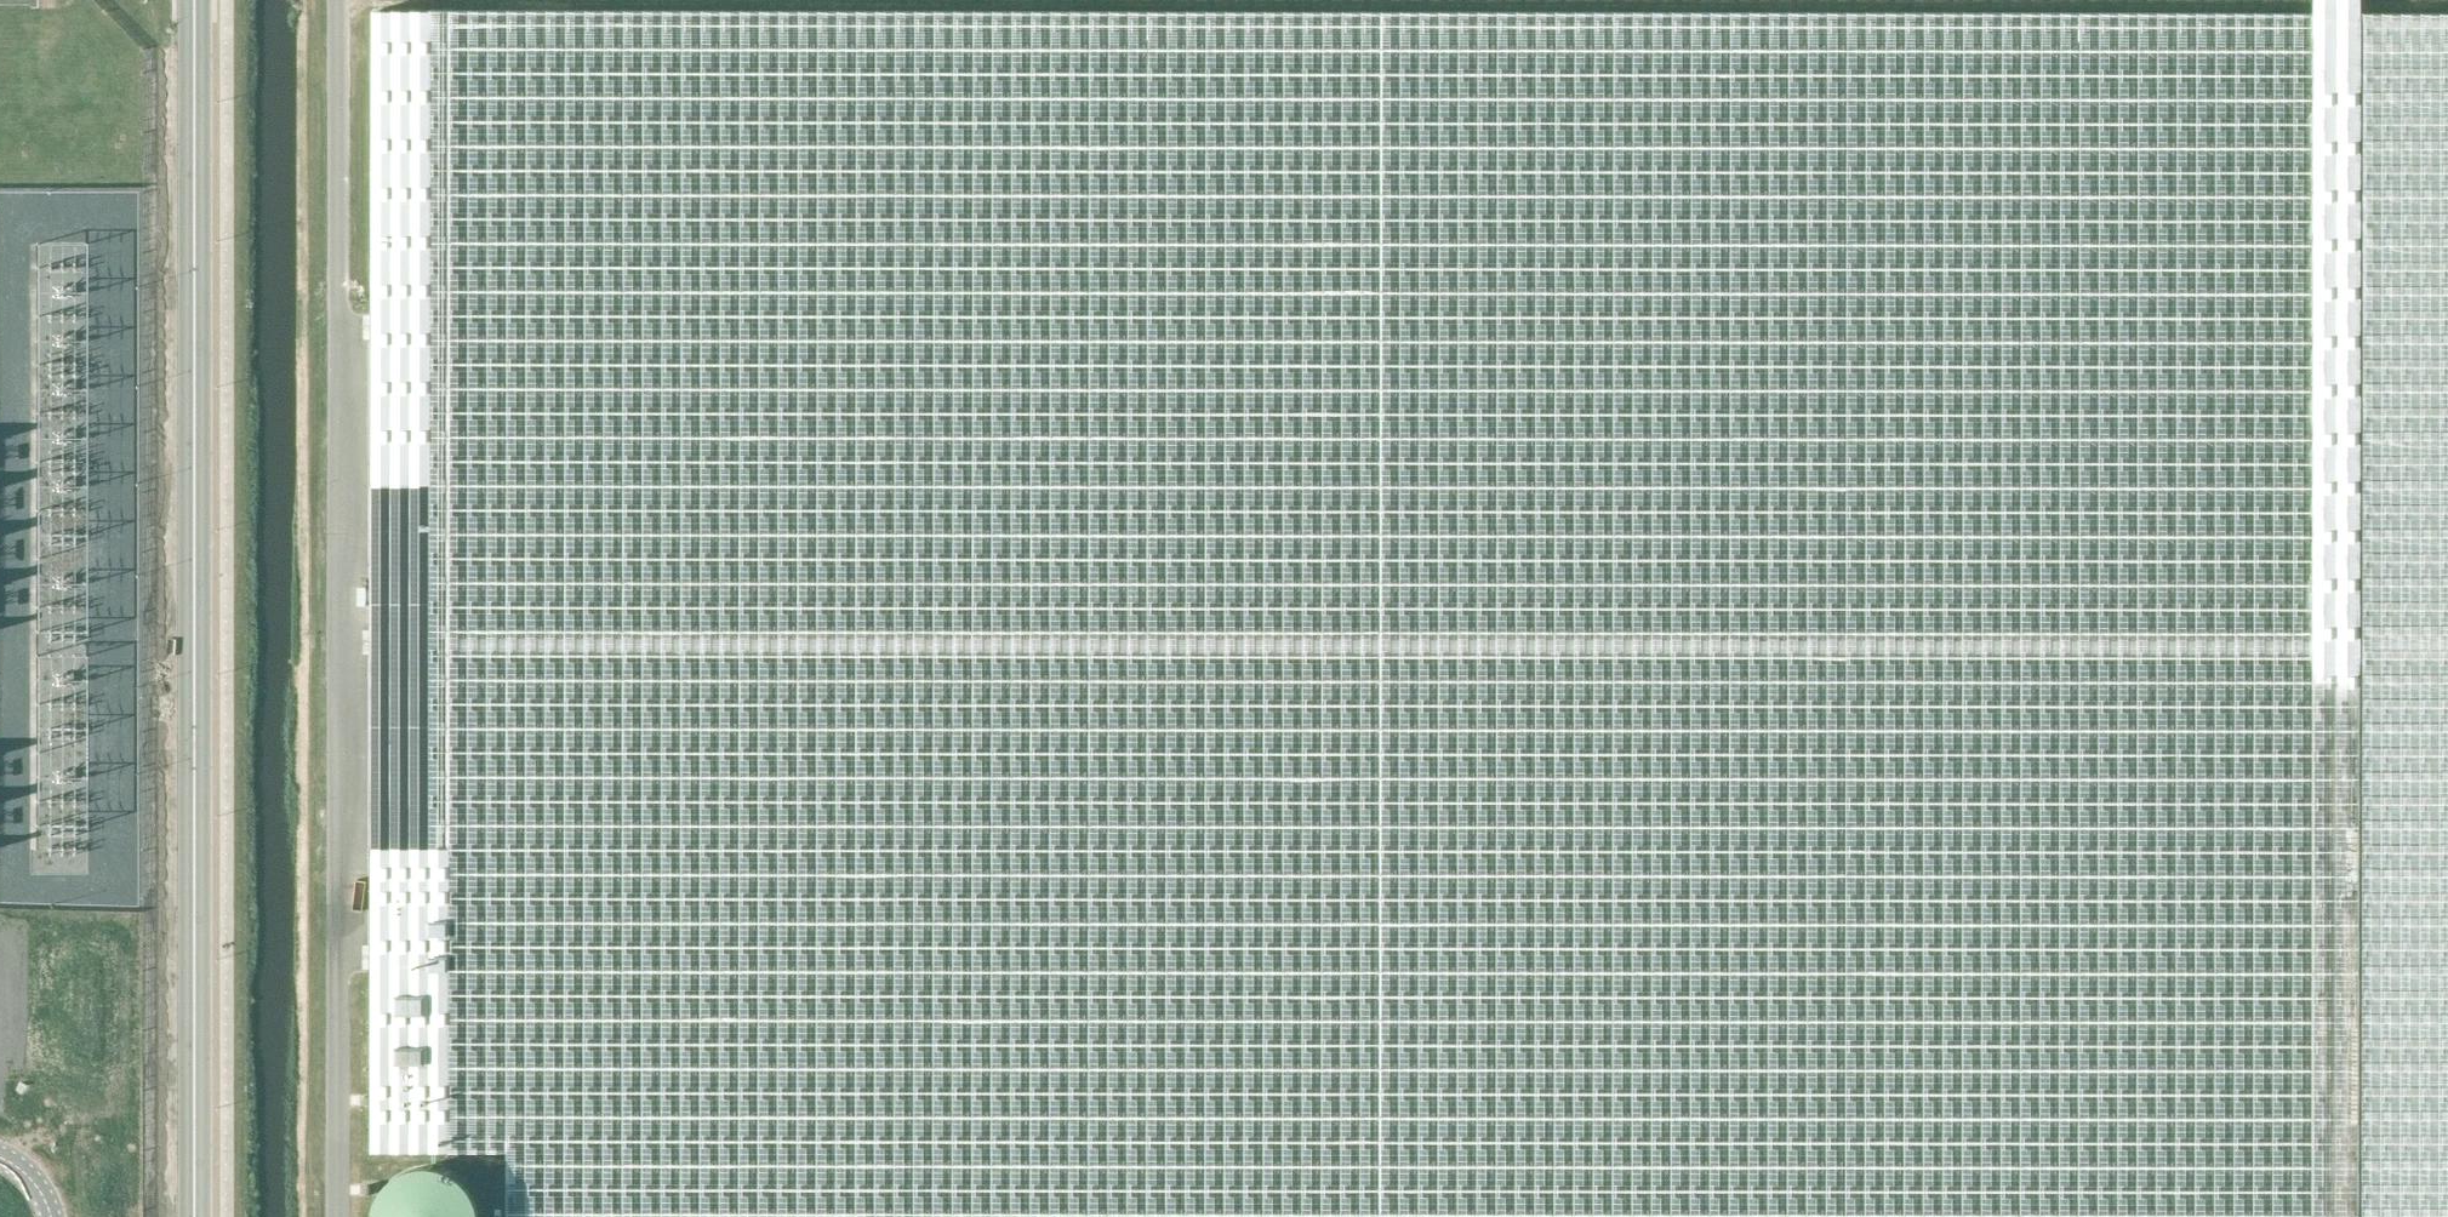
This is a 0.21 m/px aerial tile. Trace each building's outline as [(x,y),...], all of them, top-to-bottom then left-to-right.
[(2313,17),(2315,17),(2313,1216),(2447,1216),(2447,16),(2362,15),(2362,0),(2313,0),(2313,17)] [(508,1216),(2313,1216),(2315,17),(2313,17),(2313,15),(374,12),(372,1152),(508,1152),(508,1216)] [(24,851),(40,848),(36,830),(20,833),(24,851)] [(482,1216),(481,1211),(480,1207),(479,1202),(477,1198),(475,1194),(473,1190),(470,1186),(467,1183),(463,1180),(460,1177),(456,1174),(451,1172),(447,1170),(443,1169),(438,1168),(434,1167),(429,1167),(424,1167),(420,1168),(415,1169),(411,1170),(406,1172),(402,1174),(398,1177),(395,1180),(391,1183),(388,1186),(385,1190),(383,1194),(381,1198),(379,1202),(377,1207),(376,1211),(376,1216),(482,1216)]
